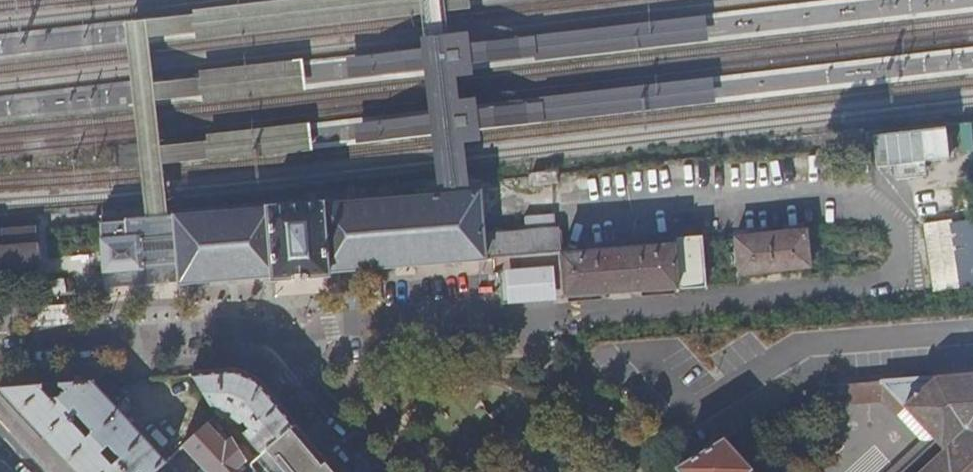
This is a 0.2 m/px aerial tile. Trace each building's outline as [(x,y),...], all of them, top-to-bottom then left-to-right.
[(142,36),(193,31),(194,39),(468,6),(468,0),(302,0),(191,14),(141,20),(142,28),(142,36)] [(533,50),(534,61),(708,41),(705,16),(531,36),(533,50)] [(467,44),(468,58),(533,50),(531,36),(467,44)] [(466,37),(449,39),(423,41),(423,48),(425,64),(431,112),(433,130),(440,196),(448,196),(460,194),(466,194),(459,136),(477,134),(476,123),(475,107),(473,93),(455,95),(452,67),(469,65),(468,58),(467,44),(466,37)] [(425,64),(423,48),(344,57),(346,74),(425,64)] [(148,91),(149,99),(200,93),(200,100),(304,89),(301,62),(198,74),(198,77),(148,83),(148,91)] [(540,116),(541,123),(715,103),(713,77),(538,98),(539,100),(540,116)] [(475,107),(476,123),(540,116),(539,100),(475,107)] [(433,130),(431,112),(352,122),(354,139),(433,130)] [(962,124),(964,152),(972,151),(972,123),(962,124)] [(203,136),(203,141),(155,147),(155,154),(156,162),(205,157),(206,162),(216,161),(257,157),(316,150),(313,124),(254,131),(213,135),(203,136)] [(884,132),(886,177),(932,175),(932,161),(957,159),(955,129),(884,132)] [(721,157),(721,187),(770,186),(769,155),(721,157)] [(949,189),(918,195),(922,213),(952,208),(949,189)] [(104,271),(106,291),(159,287),(174,285),(274,277),(274,281),(302,279),(331,276),(330,272),(405,266),(419,265),(428,264),(485,260),(483,233),(481,220),(479,192),(466,194),(460,194),(448,196),(440,196),(436,197),(435,197),(393,200),(364,203),(324,206),(324,203),(269,207),(269,209),(199,215),(168,217),(162,217),(153,218),(144,219),(139,220),(100,223),(104,271)] [(972,287),(972,223),(951,227),(961,289),(972,287)] [(961,289),(951,227),(950,224),(924,227),(935,293),(961,289)] [(39,276),(36,231),(3,233),(4,249),(0,249),(0,279),(39,276)] [(808,232),(737,239),(739,277),(813,270),(808,232)] [(677,247),(564,256),(567,298),(705,288),(701,238),(676,240),(677,247)] [(557,267),(508,268),(508,302),(558,302),(557,267)] [(197,371),(197,376),(237,374),(256,381),(258,376),(237,367),(197,371)] [(237,374),(197,376),(194,376),(213,408),(236,417),(234,421),(232,420),(229,422),(228,421),(223,424),(227,430),(238,423),(243,426),(246,424),(251,431),(246,435),(262,455),(295,428),(296,427),(259,382),(256,381),(237,374)] [(882,381),(882,382),(867,383),(869,391),(889,389),(937,443),(905,471),(972,471),(972,374),(882,381)] [(96,384),(1,391),(17,409),(45,438),(76,471),(160,471),(170,463),(125,415),(133,408),(126,400),(117,407),(96,384)] [(236,417),(213,408),(219,417),(223,424),(228,421),(229,422),(232,420),(234,421),(236,417)] [(45,438),(17,409),(11,414),(39,443),(45,438)] [(211,425),(184,450),(206,471),(239,471),(247,464),(238,449),(233,440),(227,445),(211,425)] [(295,428),(262,455),(255,461),(249,466),(253,471),(332,471),(295,428)] [(751,471),(724,442),(682,468),(681,471),(751,471)] [(249,466),(255,461),(245,445),(238,449),(247,464),(249,466)] [(170,463),(160,471),(178,471),(181,469),(173,460),(170,463)]
